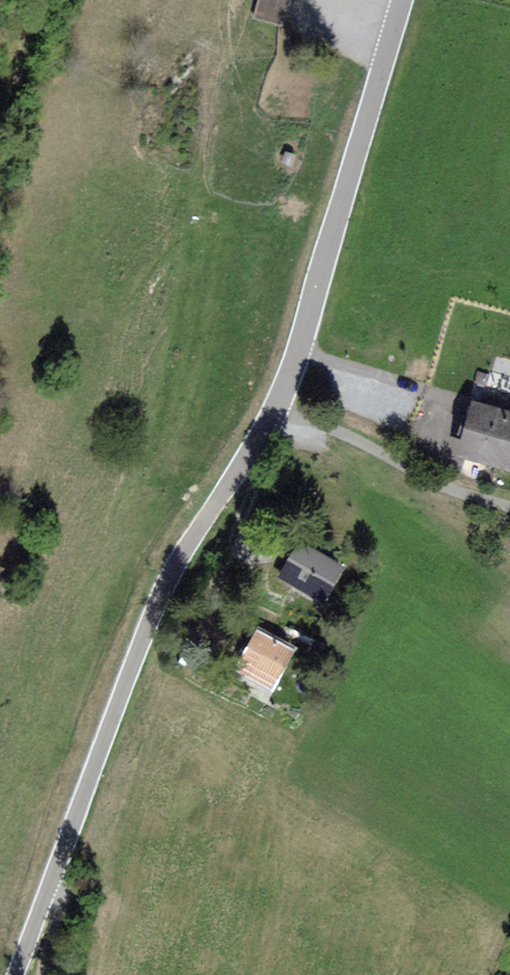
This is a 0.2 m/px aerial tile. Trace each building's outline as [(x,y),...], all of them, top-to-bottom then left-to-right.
[(251,19),(284,29),(293,0),(257,0),(251,19)] [(455,458),(509,475),(509,415),(473,403),(455,458)] [(341,567),(306,548),(285,587),(314,602),(319,593),(325,596),(341,567)] [(255,633),(234,673),(272,693),(293,653),(255,633)]
